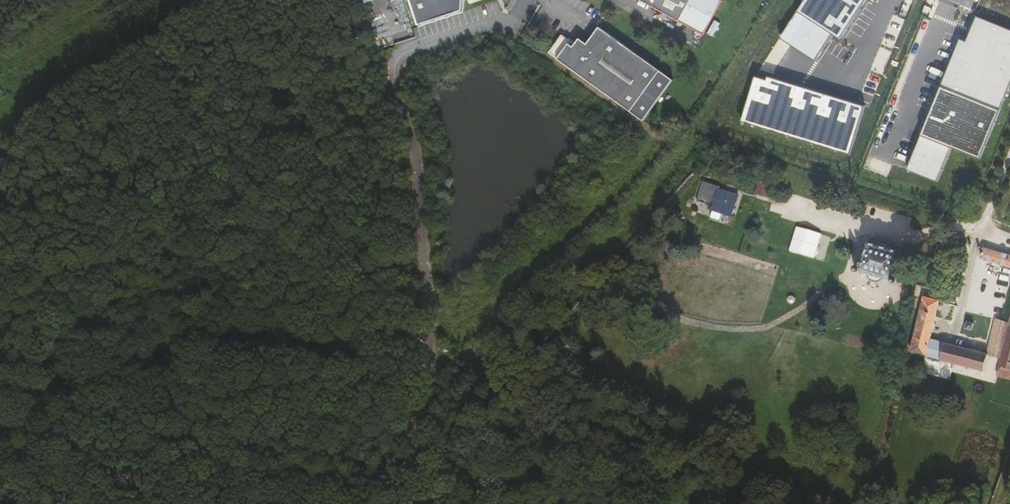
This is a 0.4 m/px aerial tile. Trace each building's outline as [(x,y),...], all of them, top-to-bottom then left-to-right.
[(417,24),(463,9),(465,0),(409,0),(417,24)] [(678,21),(689,0),(640,0),(678,21)] [(799,12),(834,34),(841,39),(866,0),(807,0),(799,12)] [(834,34),(799,12),(782,39),(817,61),(834,34)] [(977,18),(966,43),(960,42),(911,169),(939,180),(953,147),(980,157),(1009,78),(1009,31),(977,18)] [(571,30),(557,48),(637,108),(668,68),(608,23),(596,40),(589,34),(584,40),(571,30)] [(769,79),(755,75),(741,122),(852,155),(867,103),(770,75),(769,79)] [(714,210),(733,218),(741,199),(722,192),(723,189),(706,183),(699,202),(715,208),(714,210)] [(790,250),(815,258),(823,233),(798,226),(790,250)] [(1009,255),(1009,243),(988,237),(985,249),(1009,255)] [(861,271),(889,280),(889,283),(891,285),(894,286),(896,285),(898,284),(899,282),(899,281),(899,280),(898,277),(895,276),(893,274),(903,263),(902,249),(869,238),(860,263),(858,264),(855,265),(853,267),(852,269),(852,271),(853,273),(856,274),(859,273),(861,271)] [(993,343),(989,342),(931,326),(942,288),(926,286),(909,344),(916,346),(918,342),(926,345),(925,349),(940,353),(943,349),(952,352),(951,356),(959,357),(960,354),(969,356),(969,361),(976,363),(978,358),(988,360),(993,343)] [(965,308),(964,315),(972,317),(975,311),(965,308)] [(989,342),(993,343),(1003,347),(1009,314),(1009,313),(999,310),(997,310),(996,314),(989,342)] [(1003,347),(1000,364),(1009,367),(1009,314),(1003,347)]
